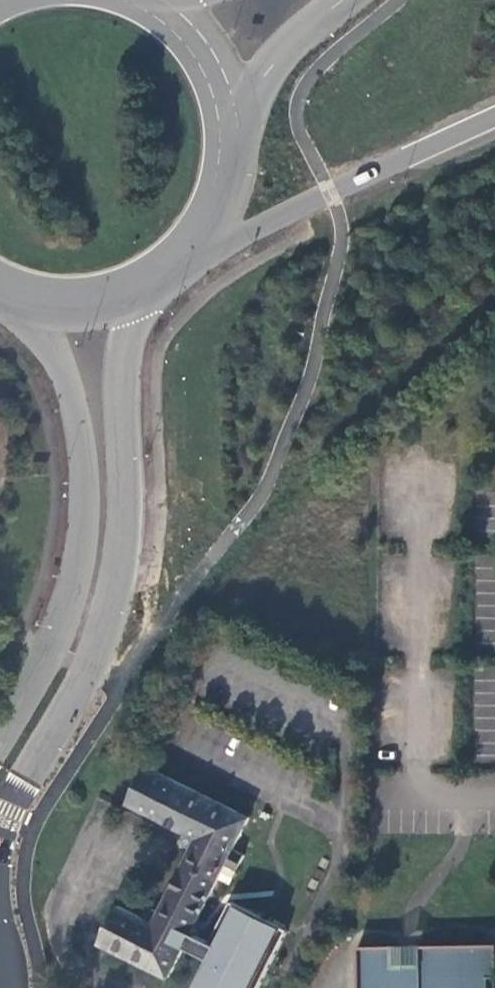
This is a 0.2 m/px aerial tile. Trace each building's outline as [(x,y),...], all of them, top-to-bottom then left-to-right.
[(195,987),(255,987),(285,928),(275,923),(229,900),(208,941),(189,931),(224,863),(235,869),(242,855),(231,850),(248,816),(146,764),(127,800),(185,829),(196,836),(190,847),(158,911),(152,922),(141,916),(116,903),(98,940),(145,964),(166,974),(182,944),(207,957),(191,986),(195,987)] [(182,843),(190,847),(196,836),(185,829),(181,837),(182,843)] [(144,910),(141,916),(152,922),(158,911),(151,907),(144,910)] [(356,943),(356,987),(487,987),(487,976),(494,976),(494,942),(417,942),(417,962),(392,962),(392,942),(356,943)]
